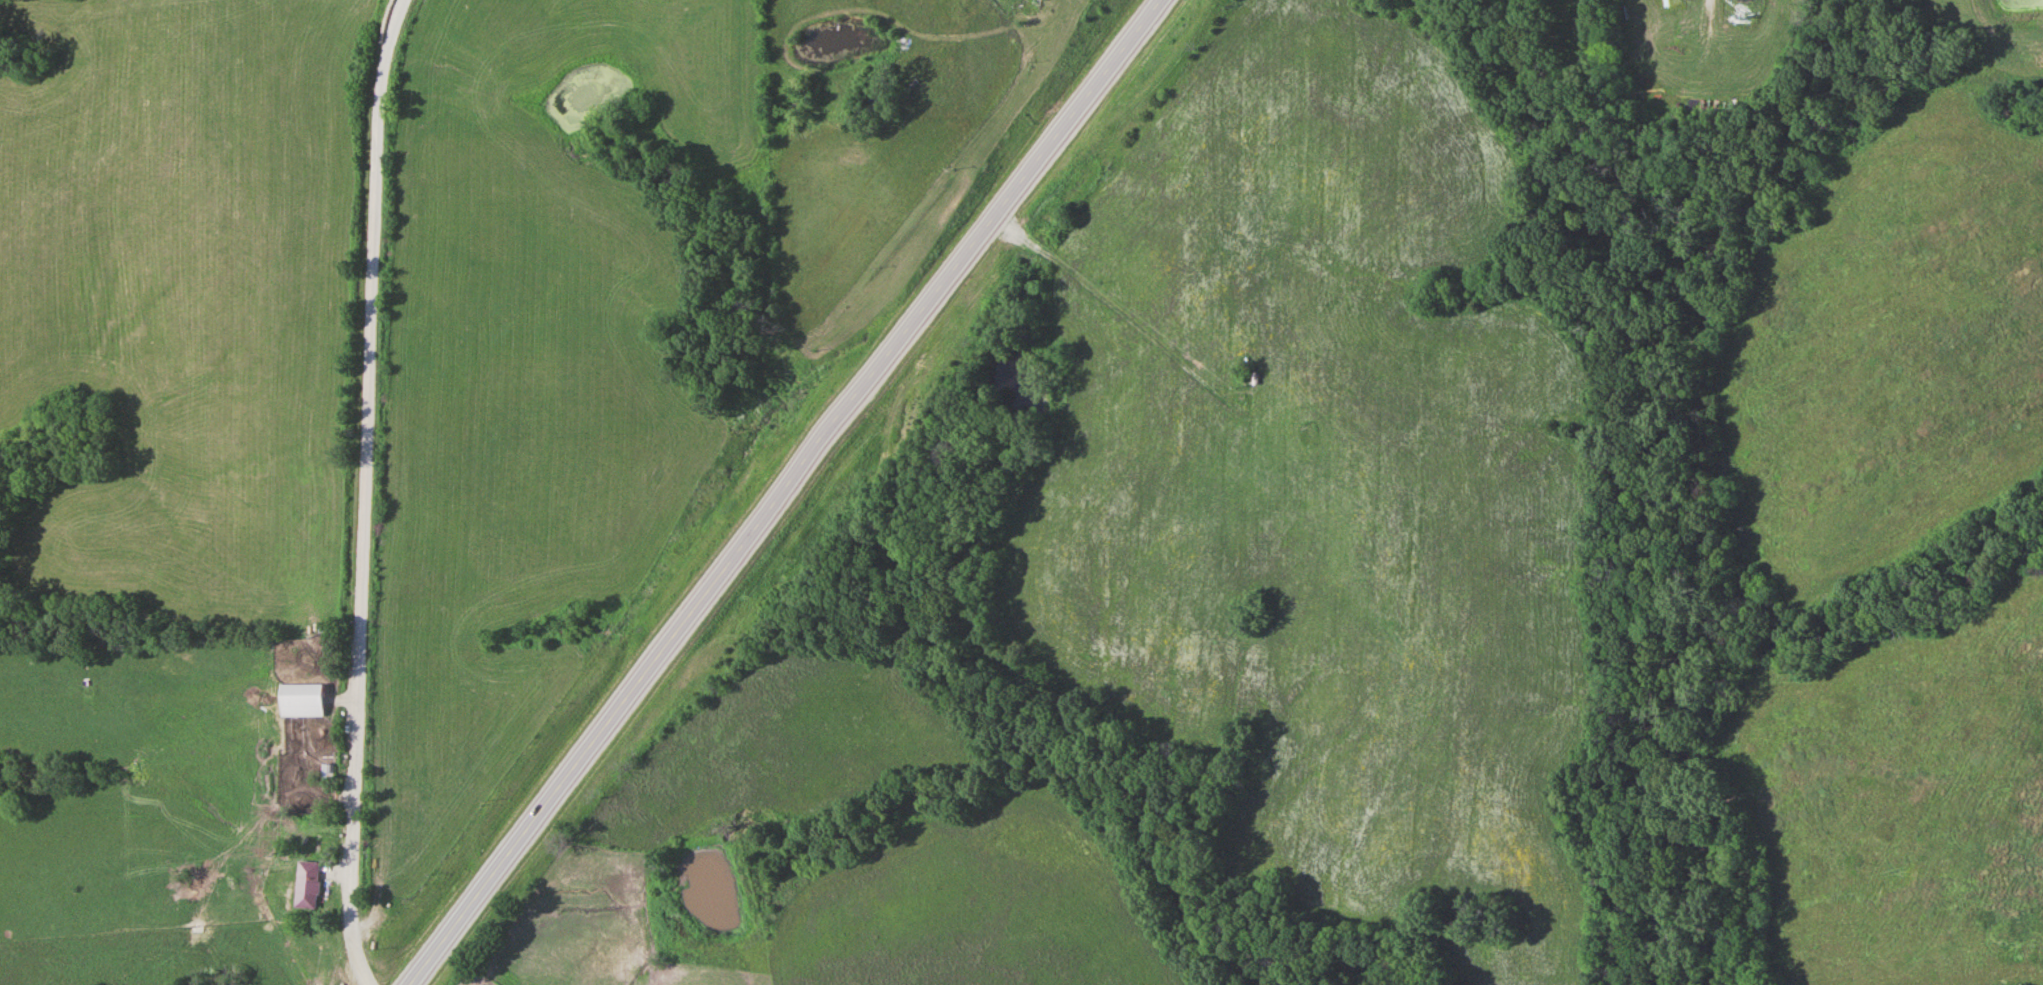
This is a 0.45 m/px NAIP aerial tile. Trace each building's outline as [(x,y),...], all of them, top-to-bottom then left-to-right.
[(281,685),(281,718),(323,717),(323,684),(281,685)] [(320,862),(298,861),(297,908),(318,909),(320,862)]
